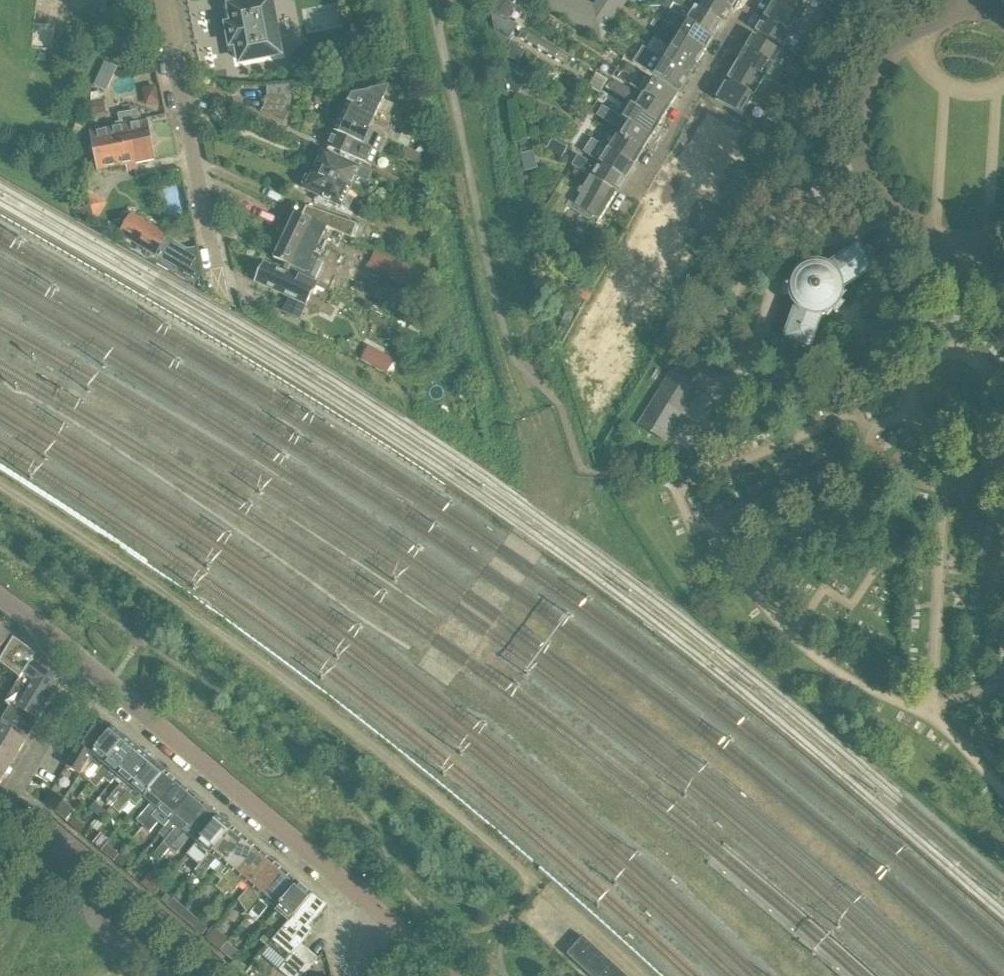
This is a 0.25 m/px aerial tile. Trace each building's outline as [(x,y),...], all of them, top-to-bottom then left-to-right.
[(270,0),(265,0),(230,7),(234,24),(228,25),(231,45),(237,44),(241,62),(280,54),(270,0)] [(490,8),(507,18),(515,6),(514,5),(505,0),(489,0),(490,8)] [(669,0),(666,0),(664,5),(670,9),(674,3),(669,0)] [(686,20),(714,37),(722,24),(683,0),(669,0),(674,3),(675,4),(683,9),(684,7),(692,12),(686,20)] [(722,24),(731,10),(715,0),(699,0),(683,0),(722,24)] [(731,10),(737,0),(715,0),(731,10)] [(772,4),(815,29),(825,36),(827,32),(817,25),(823,15),(809,6),(799,0),(775,0),(772,4)] [(829,9),(837,14),(834,19),(838,21),(846,10),(845,10),(829,0),(814,0),(829,9)] [(845,10),(850,2),(846,0),(829,0),(845,10)] [(772,4),(765,16),(792,33),(799,38),(806,43),(815,29),(772,4)] [(490,8),(495,32),(508,40),(517,25),(507,18),(490,8)] [(672,11),(664,25),(705,50),(714,37),(686,20),(672,11)] [(765,16),(756,31),(783,47),(790,52),(799,38),(792,33),(765,16)] [(664,25),(655,37),(697,63),(705,50),(664,25)] [(519,36),(566,64),(570,57),(559,51),(560,50),(524,28),(519,36)] [(753,34),(745,49),(782,70),(798,80),(803,71),(790,64),(793,59),(753,34)] [(655,37),(647,50),(689,77),(697,63),(655,37)] [(507,56),(517,62),(525,50),(511,42),(507,48),(510,50),(507,56)] [(805,53),(811,57),(816,49),(808,44),(804,50),(805,53)] [(643,47),(633,62),(643,68),(680,91),(689,77),(647,50),(643,47)] [(745,49),(737,61),(774,83),(782,70),(745,49)] [(529,76),(503,60),(502,62),(508,89),(518,95),(529,76)] [(793,94),(774,83),(737,61),(714,100),(741,116),(753,96),(771,107),(782,113),(793,94)] [(628,64),(623,72),(634,79),(639,70),(628,64)] [(630,85),(629,85),(638,91),(669,109),(678,95),(652,79),(639,70),(634,79),(630,85)] [(610,90),(614,93),(626,101),(632,91),(620,84),(615,81),(610,90)] [(267,85),(267,100),(262,112),(283,123),(289,110),(291,98),(291,84),(267,85)] [(348,103),(341,118),(342,118),(387,139),(397,143),(407,147),(412,134),(402,130),(400,135),(375,124),(374,125),(371,123),(374,118),(383,98),(373,91),(372,91),(352,96),(349,103),(348,103)] [(637,102),(634,107),(660,124),(669,109),(638,91),(633,99),(637,102)] [(602,106),(602,107),(616,116),(617,115),(624,104),(613,98),(612,99),(608,97),(602,106)] [(105,98),(92,101),(89,101),(92,115),(107,112),(105,98)] [(630,105),(622,118),(651,138),(660,124),(634,107),(630,105)] [(616,116),(602,107),(596,116),(611,124),(616,116)] [(115,128),(113,129),(116,147),(132,144),(136,163),(155,160),(148,122),(139,123),(136,111),(119,115),(120,122),(114,123),(115,128)] [(620,130),(617,134),(643,151),(651,138),(622,118),(617,115),(616,116),(611,124),(620,130)] [(341,118),(334,132),(369,148),(376,151),(380,153),(387,139),(342,118),(341,118)] [(759,133),(765,137),(767,139),(776,123),(768,118),(759,133)] [(116,147),(113,129),(91,133),(94,144),(89,145),(91,155),(95,154),(99,171),(127,165),(128,169),(134,167),(134,164),(136,163),(132,144),(116,147)] [(602,145),(604,146),(634,165),(643,151),(617,134),(611,131),(602,145)] [(327,152),(327,153),(332,155),(333,154),(363,169),(366,164),(369,165),(376,151),(369,148),(334,132),(328,146),(329,147),(327,152)] [(793,139),(797,147),(805,142),(801,135),(793,139)] [(518,137),(526,171),(537,168),(533,151),(532,151),(531,144),(518,137)] [(597,154),(603,158),(599,163),(625,179),(634,165),(604,146),(602,145),(597,154)] [(405,147),(400,156),(421,165),(419,155),(419,154),(419,153),(405,147)] [(317,160),(315,165),(316,169),(315,171),(334,179),(333,180),(350,188),(355,177),(367,182),(372,173),(363,169),(333,154),(332,155),(327,153),(324,152),(321,159),(317,160)] [(572,164),(591,177),(617,193),(625,179),(599,163),(596,169),(587,163),(588,161),(578,155),(572,164)] [(309,178),(306,184),(307,188),(307,189),(317,195),(315,201),(326,206),(329,200),(341,206),(350,188),(333,180),(334,179),(315,171),(313,177),(309,178)] [(617,193),(591,177),(583,189),(564,177),(551,199),(533,227),(548,236),(567,206),(588,220),(592,219),(594,216),(600,220),(617,193)] [(107,202),(87,191),(76,210),(95,221),(107,202)] [(306,206),(302,215),(343,235),(351,239),(357,225),(306,206)] [(296,212),(285,236),(316,250),(321,240),(337,248),(343,235),(302,215),(296,212)] [(132,216),(121,235),(156,256),(167,237),(132,216)] [(193,272),(202,251),(169,236),(159,257),(193,272)] [(285,236),(274,258),(288,265),(286,269),(297,274),(303,277),(314,282),(316,278),(324,262),(313,257),(316,250),(285,236)] [(784,293),(790,294),(791,296),(792,299),(793,302),(795,304),(796,305),(783,339),(790,342),(788,349),(790,353),(795,355),(800,353),(802,346),(809,349),(822,315),(826,314),(828,315),(833,309),(836,312),(843,303),(840,300),(844,294),(842,292),(843,288),(873,268),(869,261),(875,257),(876,252),(873,248),(868,247),(862,251),(858,245),(827,265),(824,264),(821,263),(818,263),(815,263),(813,256),(802,260),(804,266),(801,267),(799,269),(797,271),(795,273),(793,276),(792,278),(791,281),(791,282),(785,282),(784,293)] [(406,284),(414,266),(377,248),(368,266),(406,284)] [(260,267),(256,275),(258,276),(256,281),(291,297),(284,311),(298,318),(300,318),(301,317),(306,304),(316,283),(314,282),(303,277),(297,274),(295,278),(264,264),(262,268),(260,267)] [(328,314),(340,294),(321,283),(309,302),(328,314)] [(641,352),(636,362),(643,366),(648,356),(641,352)] [(393,360),(382,354),(376,366),(386,372),(393,360)] [(636,362),(630,372),(637,376),(643,366),(636,362)] [(698,387),(671,371),(638,425),(665,441),(698,387)] [(630,372),(624,382),(631,386),(637,376),(630,372)] [(11,636),(0,628),(0,651),(11,636)] [(23,674),(35,654),(14,639),(0,662),(0,664),(20,679),(23,674)] [(61,673),(35,654),(23,674),(55,694),(63,680),(64,680),(61,673)] [(12,704),(2,720),(30,736),(55,694),(23,674),(20,679),(6,702),(6,703),(7,701),(12,704)] [(92,754),(114,728),(107,723),(92,724),(77,748),(66,766),(80,775),(92,754)] [(15,759),(26,740),(0,724),(0,750),(15,759)] [(92,754),(80,774),(89,781),(126,738),(114,728),(92,754)] [(126,738),(89,781),(97,788),(105,778),(111,784),(117,775),(139,749),(126,738)] [(107,801),(114,807),(153,761),(139,749),(117,775),(124,781),(107,801)] [(3,779),(15,759),(0,750),(0,777),(3,779)] [(137,807),(144,798),(166,772),(153,761),(114,807),(113,808),(120,813),(130,801),(137,807)] [(151,804),(137,821),(143,825),(179,783),(166,772),(144,798),(151,804)] [(179,783),(143,825),(144,826),(143,826),(150,832),(159,822),(165,827),(193,794),(179,783)] [(50,795),(45,802),(53,809),(56,811),(60,804),(63,799),(52,792),(50,795)] [(160,859),(170,848),(206,805),(193,794),(165,827),(160,834),(166,840),(154,854),(160,859)] [(95,802),(90,809),(103,820),(109,813),(95,802)] [(75,810),(68,804),(65,808),(60,804),(56,811),(57,812),(66,820),(75,810)] [(197,842),(198,843),(220,817),(206,805),(170,848),(177,854),(191,837),(197,842)] [(197,842),(187,855),(200,865),(232,827),(220,817),(198,843),(197,842)] [(73,818),(69,823),(80,832),(85,827),(73,818)] [(200,865),(196,870),(202,875),(210,866),(217,872),(223,865),(245,839),(232,827),(200,865)] [(107,842),(90,828),(84,835),(101,850),(107,842)] [(258,849),(245,839),(223,865),(217,872),(224,878),(216,887),(222,892),(258,849)] [(118,856),(106,846),(102,851),(114,861),(118,856)] [(243,881),(249,886),(271,860),(258,849),(222,892),(225,895),(228,891),(232,894),(243,881)] [(248,912),(250,915),(286,873),(271,860),(249,886),(250,887),(239,900),(248,912)] [(829,963),(754,899),(709,861),(706,864),(752,902),(827,966),(838,975),(844,975),(829,963)] [(141,884),(152,893),(153,894),(168,877),(156,867),(141,884)] [(276,909),(298,883),(286,873),(250,915),(249,916),(256,922),(271,905),(276,909)] [(271,929),(262,940),(269,946),(269,945),(273,940),(294,914),(311,893),(298,883),(276,909),(277,910),(267,921),(273,926),(271,929)] [(262,955),(279,970),(287,975),(303,975),(317,958),(301,945),(313,931),(309,927),(323,909),(323,904),(311,893),(294,914),(273,940),(269,945),(269,946),(262,955)] [(173,899),(166,894),(161,899),(168,905),(173,899)] [(167,906),(180,917),(186,910),(173,899),(168,905),(167,906)] [(180,917),(191,926),(197,919),(186,910),(180,917)] [(197,919),(191,926),(203,935),(208,928),(197,919)] [(216,929),(207,939),(219,948),(227,939),(216,929)] [(586,939),(585,938),(584,937),(583,937),(582,937),(582,938),(579,941),(570,950),(569,952),(568,953),(568,954),(568,955),(569,956),(571,958),(591,975),(627,975),(586,939)] [(220,950),(230,958),(237,950),(227,942),(220,950)]
